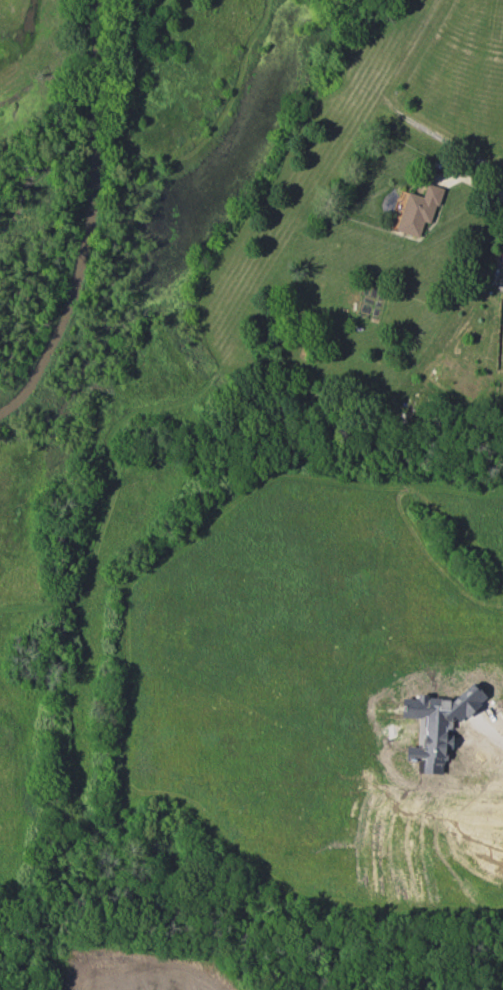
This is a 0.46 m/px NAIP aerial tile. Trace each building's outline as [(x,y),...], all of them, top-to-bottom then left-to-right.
[(396,230),(419,237),(424,221),(432,224),(442,188),(427,184),(423,197),(408,192),(396,230)]
